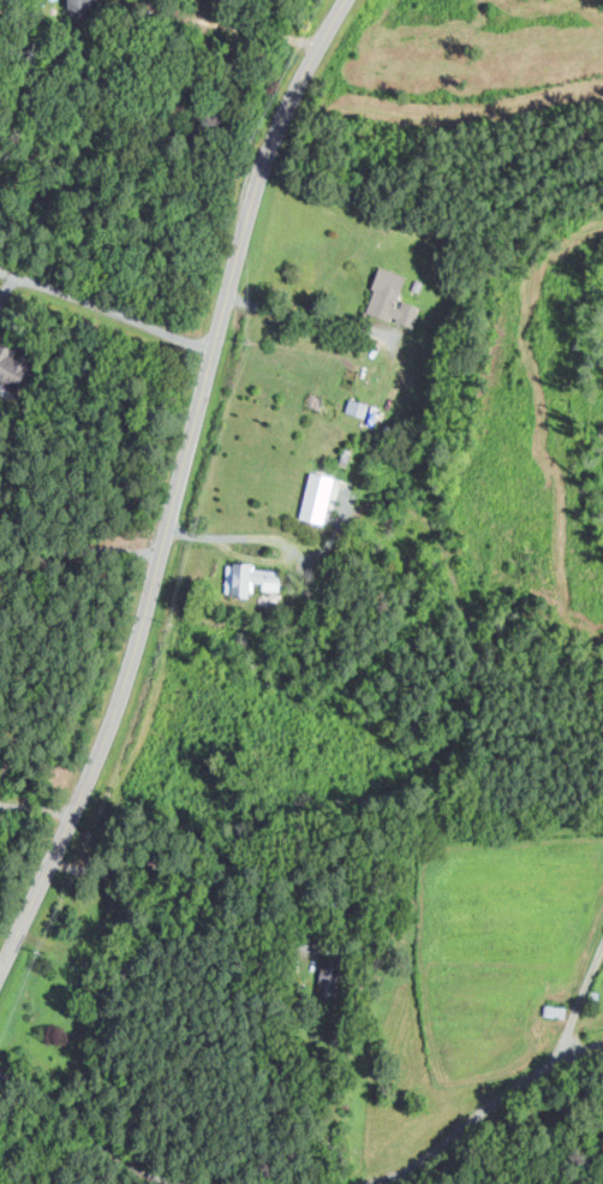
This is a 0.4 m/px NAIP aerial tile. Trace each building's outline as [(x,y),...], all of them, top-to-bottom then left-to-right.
[(68,10),(91,9),(91,0),(67,0),(68,10)] [(406,275),(379,267),(366,313),(414,327),(420,306),(399,300),(406,275)] [(0,341),(0,385),(15,393),(33,360),(0,341)] [(306,468),(334,475),(322,520),(294,513),(306,468)] [(226,588),(241,589),(240,597),(251,598),(251,587),(280,588),(280,570),(254,570),(254,564),(226,564),(226,588)] [(541,1000),(560,1004),(557,1015),(538,1011),(541,1000)]
